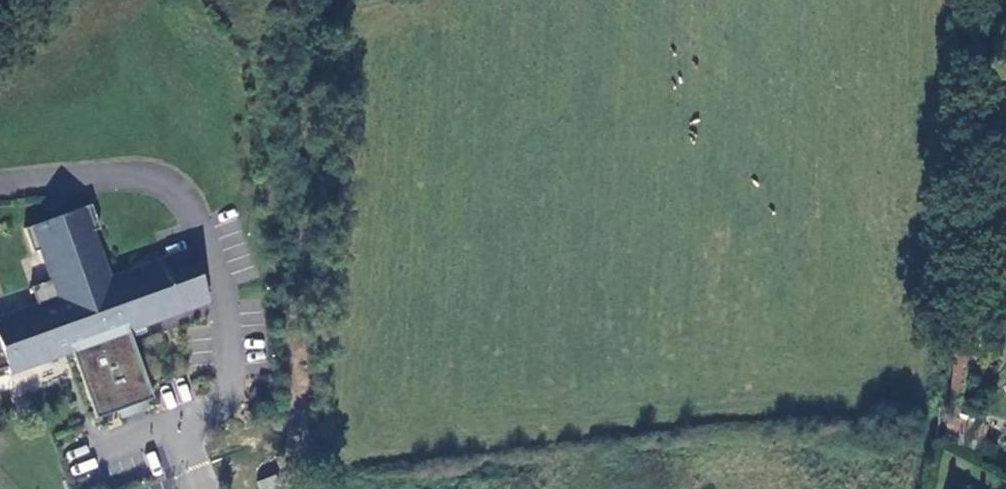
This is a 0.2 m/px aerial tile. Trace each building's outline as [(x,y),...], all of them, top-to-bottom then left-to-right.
[(92,232),(99,229),(90,205),(24,229),(32,253),(40,251),(50,280),(31,288),(37,305),(0,318),(0,369),(7,367),(9,374),(57,357),(54,349),(68,344),(95,419),(152,398),(128,331),(180,312),(161,260),(109,278),(92,232)] [(161,260),(180,312),(208,302),(189,249),(161,260)] [(948,414),(941,442),(975,459),(985,427),(959,418),(970,289),(956,289),(948,414)] [(256,482),(259,488),(268,488),(278,486),(274,475),(256,482)]
